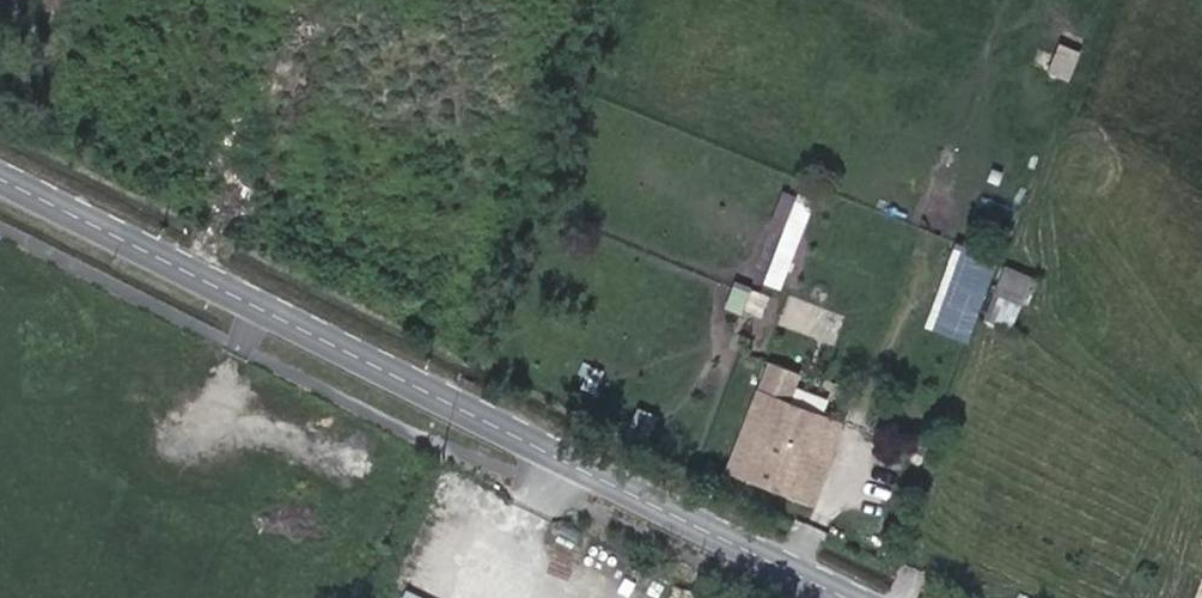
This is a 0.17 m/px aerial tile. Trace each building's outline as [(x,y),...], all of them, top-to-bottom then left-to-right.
[(1062,40),(1051,69),(1073,78),(1085,49),(1062,40)] [(772,272),(784,277),(796,250),(784,245),(772,272)] [(1002,264),(965,251),(937,335),(973,347),(1002,264)] [(784,367),(779,380),(845,403),(851,384),(839,380),(837,386),(784,367)] [(748,425),(828,454),(845,403),(779,380),(765,374),(748,425)] [(748,425),(732,471),(812,499),(828,454),(748,425)]
